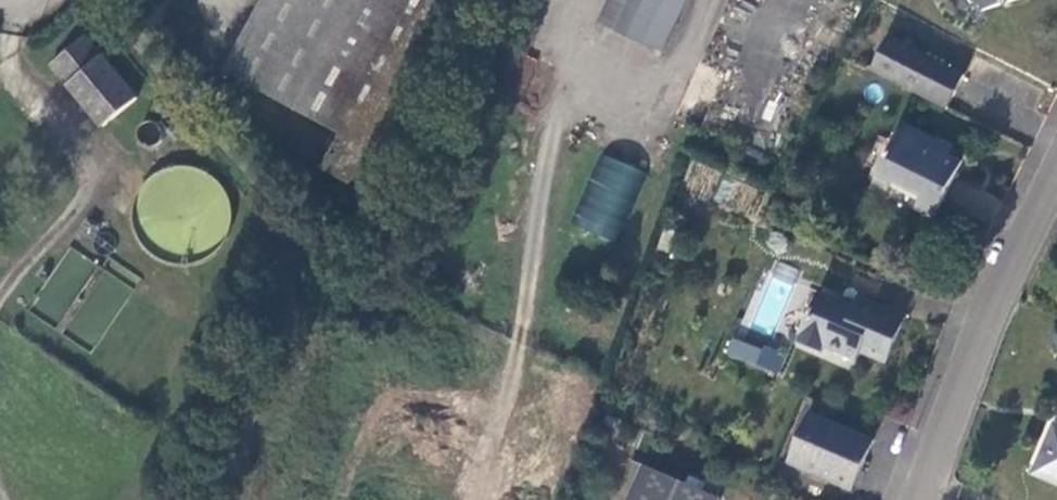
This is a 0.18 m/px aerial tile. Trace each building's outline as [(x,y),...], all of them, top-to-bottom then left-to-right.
[(218,70),(333,132),(317,166),(344,179),(443,0),(257,0),(218,70)] [(668,21),(620,0),(603,0),(593,21),(656,49),(668,21)] [(678,0),(620,0),(668,21),(678,0)] [(975,7),(992,6),(996,10),(1002,11),(1007,9),(1010,3),(1025,0),(973,0),(975,7)] [(861,69),(935,107),(953,74),(881,33),(861,69)] [(137,101),(86,41),(56,68),(104,129),(137,101)] [(880,182),(911,202),(930,209),(954,161),(939,155),(922,146),(926,137),(896,123),(868,177),(880,182)] [(943,147),(926,137),(922,146),(939,155),(943,147)] [(572,225),(615,242),(644,171),(600,153),(572,225)] [(875,195),(880,182),(868,177),(862,188),(875,195)] [(954,183),(947,207),(992,221),(999,196),(954,183)] [(930,209),(911,202),(906,211),(924,221),(930,209)] [(845,313),(849,305),(850,303),(848,297),(843,295),(838,297),(833,308),(845,313)] [(809,299),(791,342),(815,352),(816,348),(852,363),(853,360),(878,370),(897,328),(849,305),(845,313),(833,308),(809,299)] [(732,337),(725,356),(779,373),(785,354),(732,337)] [(870,446),(806,424),(786,472),(849,498),(870,446)] [(1056,432),(1047,429),(1026,476),(1056,491),(1056,429),(1056,432)] [(626,499),(707,499),(638,471),(626,499)]
